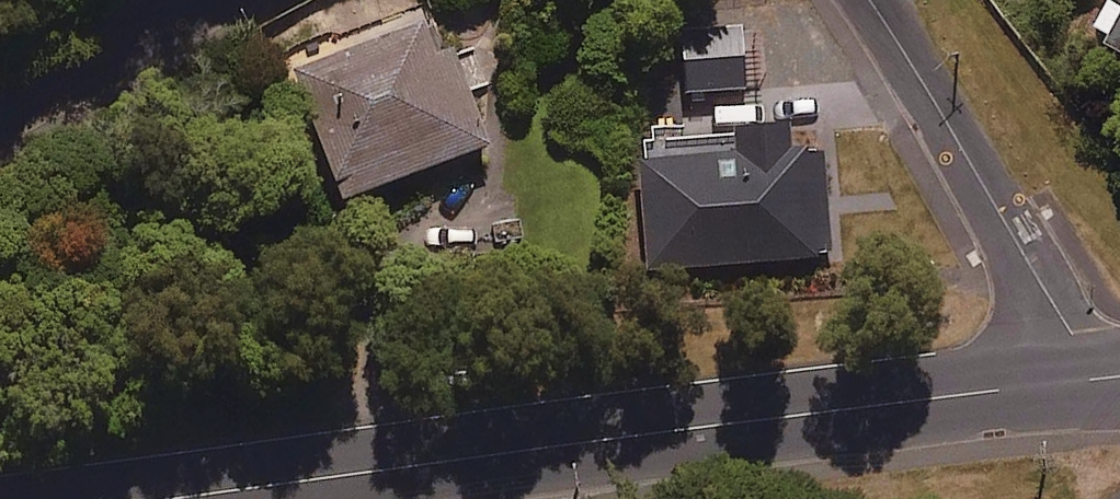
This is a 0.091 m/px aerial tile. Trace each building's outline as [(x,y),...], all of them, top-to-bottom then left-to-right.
[(757,0),(733,0),(696,3),(700,62),(761,57),(757,0)] [(1097,11),(1119,24),(1119,0),(1104,0),(1097,11)] [(436,46),(425,14),(298,58),(343,188),(485,139),(451,41),(436,46)] [(784,114),(730,120),(733,148),(639,158),(650,267),(833,248),(822,141),(788,144),(784,114)]
